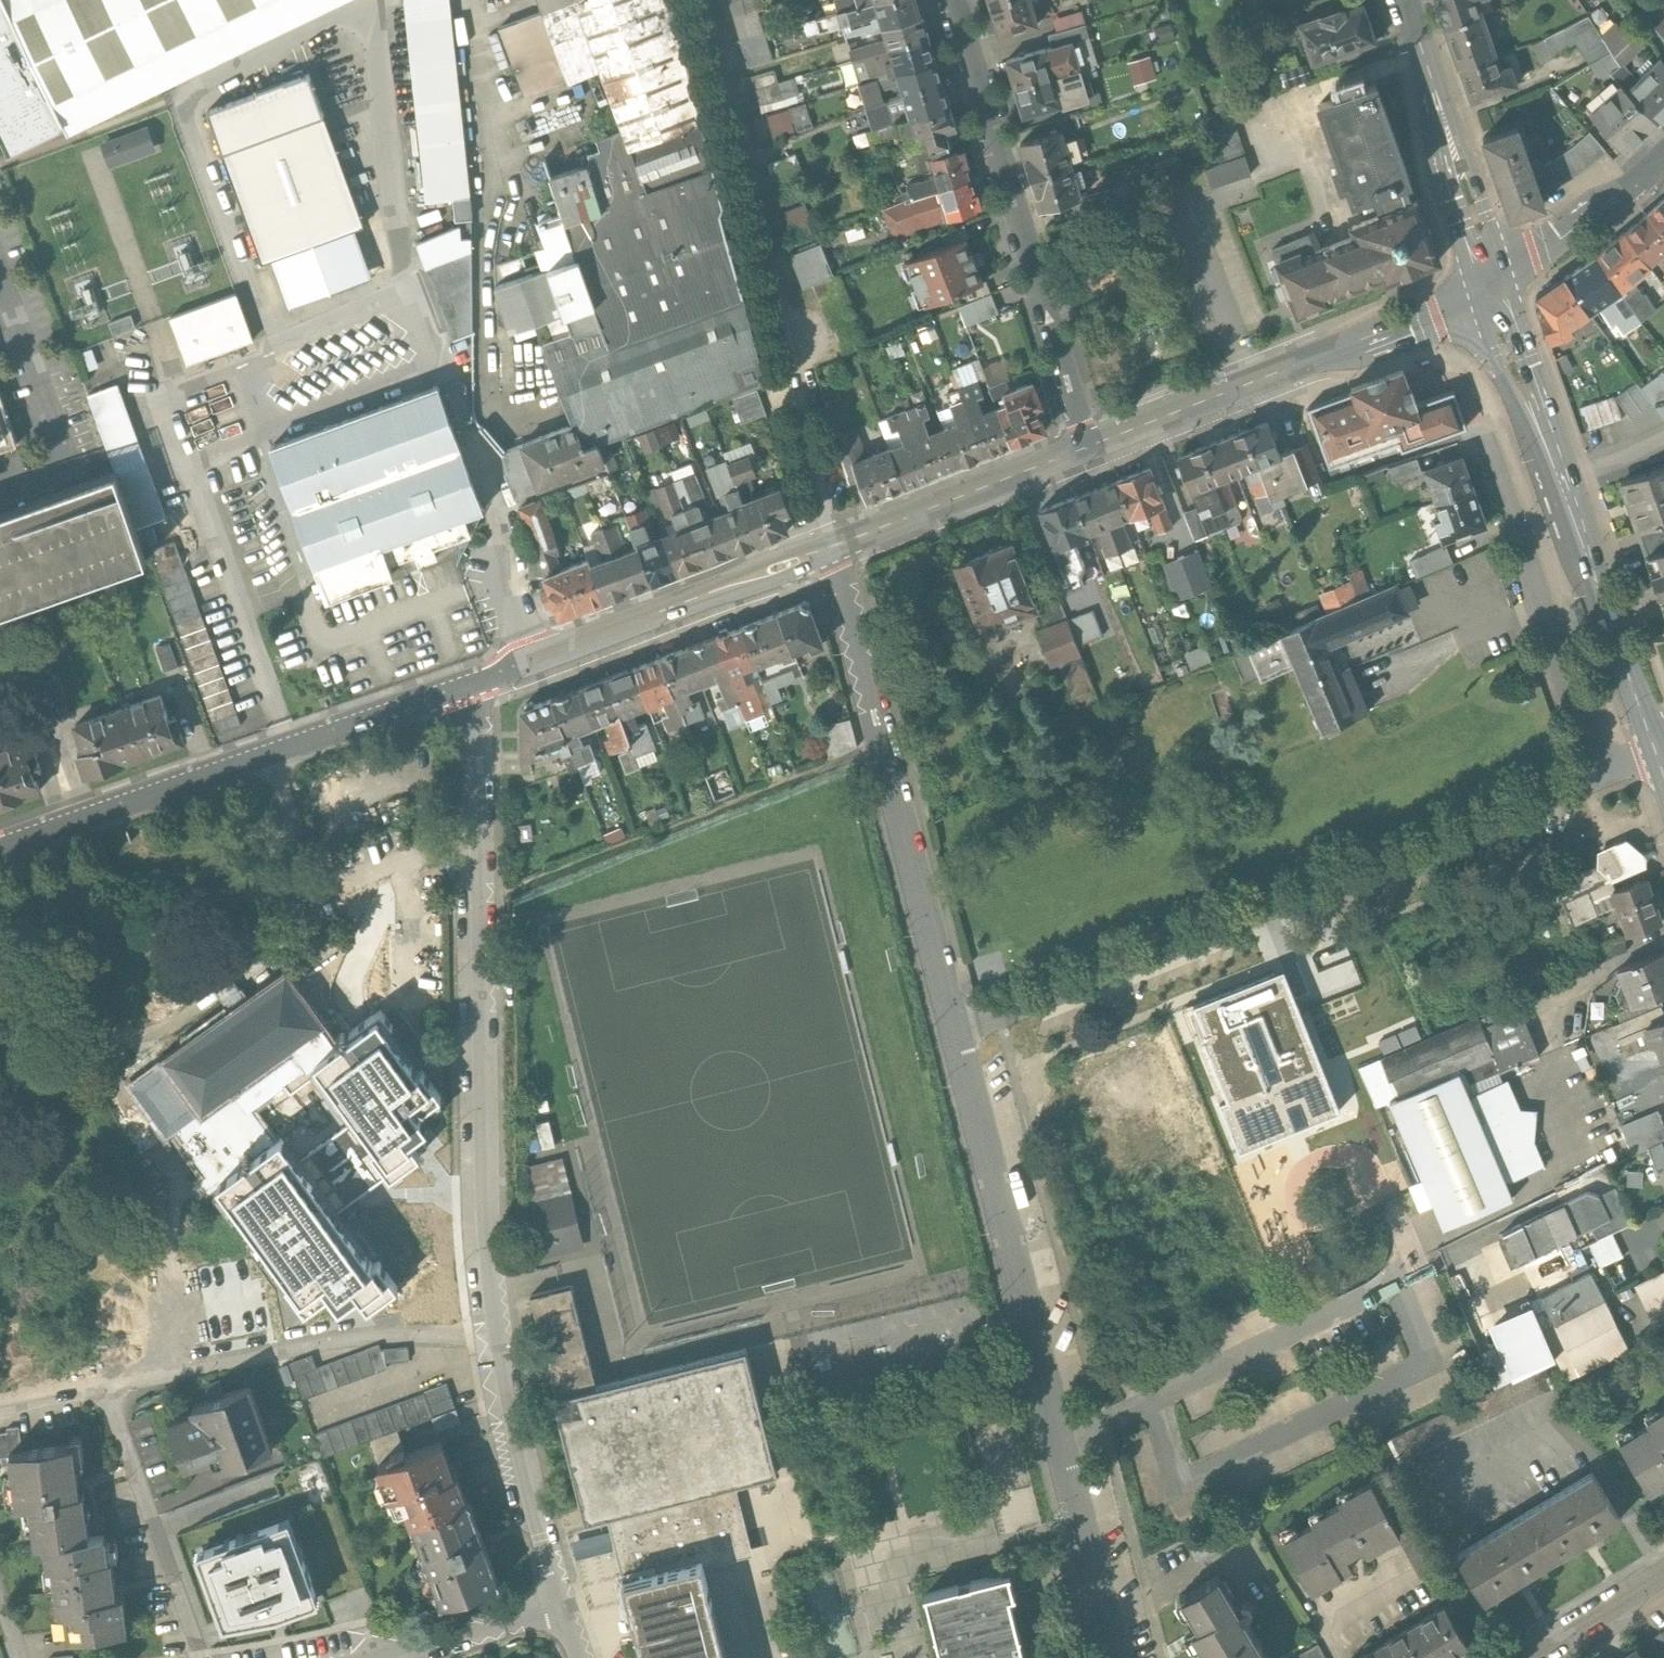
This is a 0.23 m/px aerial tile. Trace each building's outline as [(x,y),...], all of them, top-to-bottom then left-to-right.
[(10,149),(64,124),(68,134),(70,133),(69,132),(346,0),(0,0),(0,127),(10,149)] [(412,65),(455,60),(451,0),(405,0),(412,65)] [(544,11),(569,80),(600,68),(623,130),(545,159),(551,177),(550,178),(562,213),(539,221),(554,266),(549,267),(572,333),(543,344),(574,425),(589,419),(598,442),(765,380),(746,305),(721,212),(723,205),(672,0),(574,0),(544,11)] [(757,10),(759,9),(757,0),(739,0),(730,3),(745,54),(768,47),(757,10)] [(819,18),(822,31),(870,17),(878,11),(883,26),(921,15),(917,0),(881,0),(838,13),(819,18)] [(838,13),(881,0),(834,0),(838,13)] [(989,0),(1000,35),(1037,24),(1029,0),(991,0),(989,0)] [(1253,12),(1277,4),(1276,0),(1249,0),(1253,12)] [(1445,28),(1482,15),(1479,7),(1477,2),(1482,0),(1435,0),(1445,28)] [(1497,0),(1479,7),(1482,15),(1500,8),(1497,0)] [(1343,6),(1316,14),(1317,18),(1297,24),(1310,64),(1336,56),(1337,59),(1358,53),(1357,49),(1376,43),(1363,3),(1344,9),(1343,6)] [(524,43),(513,7),(482,10),(493,117),(536,131),(551,104),(527,95),(529,72),(524,43)] [(921,15),(883,26),(886,39),(849,50),(852,61),(928,38),(921,15)] [(1482,15),(1445,28),(1459,69),(1496,56),(1482,15)] [(1588,17),(1543,39),(1552,55),(1576,44),(1589,63),(1609,50),(1607,46),(1588,17)] [(1651,33),(1655,37),(1658,34),(1663,40),(1663,19),(1651,33)] [(1086,23),(1048,34),(1051,46),(1071,41),(1072,43),(1090,37),(1086,23)] [(1642,45),(1632,35),(1629,38),(1622,31),(1616,38),(1613,35),(1609,38),(1612,41),(1607,46),(1609,50),(1619,64),(1622,64),(1642,45)] [(928,38),(852,61),(855,73),(888,64),(893,58),(897,72),(935,61),(928,38)] [(1051,46),(1007,59),(1015,87),(1053,76),(1075,70),(1079,68),(1072,43),(1071,41),(1051,46)] [(1589,63),(1588,64),(1600,81),(1611,74),(1609,72),(1619,64),(1609,50),(1589,63)] [(1496,56),(1459,69),(1471,104),(1519,87),(1511,64),(1500,67),(1496,56)] [(1663,61),(1661,57),(1637,80),(1627,90),(1658,122),(1663,116),(1663,61)] [(855,73),(842,77),(845,87),(860,83),(878,77),(897,72),(893,58),(888,64),(855,73)] [(455,60),(412,65),(426,202),(447,200),(444,165),(465,163),(455,60)] [(897,72),(878,77),(881,88),(900,83),(903,95),(942,84),(935,61),(897,72)] [(1637,80),(1622,64),(1619,64),(1609,72),(1611,74),(1621,85),(1627,90),(1637,80)] [(1303,66),(1277,75),(1282,88),(1308,79),(1303,66)] [(1075,70),(1053,76),(1056,86),(1072,81),(1070,77),(1076,75),(1075,70)] [(773,72),(754,78),(757,88),(776,82),(773,72)] [(1053,76),(1015,87),(1023,114),(1061,103),(1056,86),(1053,76)] [(878,77),(860,83),(867,106),(885,100),(881,88),(878,77)] [(942,84),(903,95),(906,105),(888,110),(892,124),(897,123),(949,107),(942,84)] [(1382,214),(1351,226),(1355,236),(1313,252),(1307,236),(1271,250),(1297,316),(1331,302),(1329,296),(1360,284),(1382,275),(1384,281),(1403,274),(1404,277),(1421,270),(1420,267),(1439,260),(1416,201),(1409,204),(1402,183),(1408,181),(1375,84),(1320,103),(1340,164),(1335,166),(1341,184),(1346,182),(1352,200),(1374,192),(1382,214)] [(1627,90),(1621,85),(1589,113),(1625,150),(1658,122),(1627,90)] [(885,100),(867,106),(874,129),(892,124),(888,110),(885,100)] [(243,103),(198,119),(271,318),(316,301),(243,103)] [(949,107),(897,123),(900,134),(907,156),(911,155),(949,144),(953,143),(949,130),(957,128),(951,106),(949,107)] [(1251,175),(1228,106),(1206,114),(1221,161),(1205,167),(1212,188),(1251,175)] [(790,107),(768,113),(773,135),(796,129),(790,107)] [(874,129),(867,132),(873,148),(877,160),(888,156),(883,140),(900,134),(897,123),(892,124),(874,129)] [(1517,128),(1485,138),(1512,214),(1543,203),(1540,194),(1532,172),(1517,128)] [(147,129),(104,144),(111,163),(154,148),(147,129)] [(1061,130),(1020,142),(1030,175),(1070,163),(1061,130)] [(1579,142),(1571,148),(1560,156),(1547,164),(1532,172),(1540,194),(1556,186),(1568,180),(1581,171),(1594,161),(1606,151),(1589,132),(1579,142)] [(911,155),(907,156),(887,164),(890,175),(915,167),(918,178),(906,182),(910,197),(922,193),(970,179),(965,164),(968,163),(963,146),(950,150),(949,144),(911,155)] [(465,163),(444,165),(447,200),(453,199),(453,198),(469,196),(465,163)] [(1070,163),(1030,175),(1040,210),(1081,198),(1070,163)] [(798,179),(777,187),(782,200),(804,191),(798,179)] [(970,179),(922,193),(910,197),(887,206),(884,212),(893,232),(898,234),(912,229),(914,223),(913,221),(914,219),(925,215),(926,216),(927,218),(934,221),(981,207),(976,192),(974,193),(970,179)] [(1111,188),(1086,196),(1091,213),(1116,203),(1111,188)] [(469,196),(453,198),(453,199),(455,221),(471,220),(469,196)] [(1648,214),(1663,235),(1663,199),(1648,214)] [(805,203),(784,211),(792,230),(813,222),(805,203)] [(1624,234),(1649,266),(1662,255),(1663,257),(1663,235),(1648,214),(1624,234)] [(964,224),(941,233),(945,245),(965,237),(968,236),(964,224)] [(1649,266),(1624,234),(1595,257),(1630,307),(1641,321),(1657,311),(1647,296),(1644,298),(1633,282),(1651,269),(1649,266)] [(945,245),(907,260),(911,269),(910,270),(920,295),(921,295),(924,304),(963,289),(983,281),(965,237),(945,245)] [(820,241),(790,252),(803,284),(833,272),(820,241)] [(1595,257),(1565,278),(1589,312),(1599,305),(1610,321),(1614,318),(1625,333),(1641,321),(1630,307),(1595,257)] [(839,273),(812,283),(839,353),(861,344),(847,307),(850,306),(839,273)] [(1565,278),(1537,296),(1544,307),(1538,310),(1540,313),(1549,341),(1565,336),(1573,330),(1570,325),(1589,312),(1565,278)] [(983,281),(963,289),(968,302),(991,293),(986,280),(983,281)] [(236,293),(171,316),(188,363),(253,340),(236,293)] [(968,302),(958,306),(966,326),(998,313),(991,293),(968,302)] [(514,316),(514,301),(497,301),(497,316),(514,316)] [(1641,388),(1652,404),(1663,420),(1663,372),(1663,371),(1641,388)] [(1402,374),(1308,408),(1329,467),(1399,442),(1402,450),(1467,427),(1453,390),(1413,405),(1402,374)] [(996,407),(982,412),(976,396),(982,394),(977,381),(959,389),(984,454),(1010,443),(996,407)] [(1034,381),(1009,390),(1006,381),(989,388),(996,407),(1010,443),(1047,429),(1040,409),(1044,407),(1034,381)] [(1637,382),(1616,397),(1631,418),(1652,404),(1641,388),(1637,382)] [(166,516),(118,385),(89,395),(116,470),(137,527),(166,516)] [(17,443),(18,442),(0,387),(0,449),(17,443)] [(437,388),(273,446),(328,597),(392,573),(388,563),(417,553),(410,536),(463,517),(482,510),(437,388)] [(984,454),(959,389),(941,396),(945,408),(951,406),(957,422),(943,427),(957,464),(984,454)] [(757,390),(733,398),(742,423),(766,414),(757,390)] [(1614,397),(1579,408),(1587,432),(1622,420),(1614,397)] [(943,427),(929,433),(923,417),(929,414),(924,402),(905,410),(930,475),(957,464),(943,427)] [(930,475),(905,410),(886,417),(891,429),(897,427),(903,443),(889,449),(903,485),(930,475)] [(574,425),(501,452),(503,454),(510,473),(507,474),(515,496),(605,462),(598,442),(589,419),(574,425)] [(1267,421),(1244,430),(1268,491),(1276,488),(1304,477),(1294,449),(1280,454),(1267,421)] [(888,447),(866,456),(855,426),(840,432),(858,480),(866,499),(903,485),(889,449),(888,447)] [(1244,430),(1223,439),(1236,473),(1246,469),(1256,496),(1268,491),(1244,430)] [(858,480),(840,432),(833,434),(847,483),(858,480)] [(1223,439),(1201,447),(1225,508),(1236,504),(1226,477),(1236,473),(1223,439)] [(1325,492),(1307,444),(1294,449),(1304,477),(1312,497),(1325,492)] [(1201,447),(1178,456),(1197,507),(1198,508),(1209,504),(1213,513),(1225,508),(1201,447)] [(749,457),(729,464),(733,475),(736,482),(749,477),(756,474),(749,457)] [(1462,457),(1425,470),(1437,503),(1473,490),(1462,457)] [(1416,459),(1389,469),(1394,482),(1421,473),(1416,459)] [(1150,467),(1117,480),(1117,481),(1130,515),(1131,516),(1149,509),(1158,532),(1172,527),(1163,503),(1164,503),(1150,467)] [(1623,483),(1639,531),(1663,522),(1663,469),(1623,483)] [(0,511),(0,610),(147,559),(137,528),(137,527),(116,470),(0,511)] [(736,482),(733,475),(721,480),(722,482),(717,484),(720,490),(724,488),(733,510),(718,516),(732,552),(759,542),(736,482)] [(768,493),(752,499),(750,494),(755,492),(749,477),(736,482),(759,542),(788,531),(783,518),(790,515),(778,485),(767,489),(768,493)] [(1117,481),(1095,489),(1119,550),(1130,545),(1120,519),(1130,515),(1117,481)] [(1276,488),(1268,491),(1274,508),(1283,505),(1276,488)] [(1095,489),(1074,498),(1087,532),(1096,528),(1107,555),(1119,550),(1095,489)] [(699,490),(681,497),(685,508),(698,504),(698,505),(704,502),(699,490)] [(1473,490),(1437,503),(1441,515),(1435,517),(1443,540),(1486,525),(1473,490)] [(681,497),(663,504),(668,516),(673,514),(673,513),(685,508),(681,497)] [(1074,497),(1040,510),(1054,545),(1055,545),(1064,568),(1077,563),(1068,540),(1087,533),(1087,532),(1074,498),(1074,497)] [(540,501),(520,508),(533,544),(554,536),(540,501)] [(718,516),(704,521),(698,505),(698,504),(685,508),(706,562),(732,552),(718,516)] [(1197,507),(1183,512),(1194,540),(1208,535),(1198,508),(1197,507)] [(685,508),(673,513),(673,514),(680,530),(665,536),(679,572),(706,562),(685,508)] [(645,510),(627,517),(631,528),(644,524),(645,525),(650,523),(645,510)] [(463,517),(410,536),(417,553),(420,562),(436,556),(432,548),(452,541),(470,534),(463,517)] [(665,536),(651,541),(645,525),(644,524),(631,528),(639,547),(652,582),(679,572),(665,536)] [(616,525),(604,530),(614,556),(626,552),(616,525)] [(604,530),(592,534),(603,561),(614,556),(604,530)] [(554,536),(533,544),(545,576),(545,577),(549,590),(541,593),(546,608),(555,605),(560,618),(604,601),(603,601),(590,566),(591,565),(589,560),(561,570),(555,554),(559,552),(554,536)] [(993,550),(956,564),(981,629),(1037,608),(1011,540),(992,548),(993,550)] [(178,545),(152,554),(216,736),(243,727),(178,545)] [(626,552),(614,556),(628,592),(652,582),(639,547),(626,552)] [(1196,547),(1162,563),(1179,602),(1214,587),(1196,547)] [(1449,548),(1427,558),(1432,570),(1455,561),(1449,548)] [(1650,557),(1663,601),(1663,552),(1650,557)] [(591,565),(590,566),(603,601),(628,592),(614,556),(603,561),(591,565)] [(1061,570),(1049,574),(1057,595),(1069,590),(1061,570)] [(801,604),(779,612),(792,650),(804,645),(806,650),(823,643),(810,608),(810,605),(808,602),(804,601),(801,604)] [(1357,602),(1281,634),(1294,665),(1298,675),(1303,686),(1340,673),(1329,647),(1369,630),(1357,602)] [(1061,607),(1037,616),(1041,629),(1037,631),(1050,665),(1059,662),(1072,696),(1093,687),(1061,607)] [(779,612),(742,627),(756,664),(782,654),(784,658),(794,654),(792,650),(779,612)] [(742,627),(730,631),(727,628),(720,630),(719,636),(715,637),(739,701),(745,699),(757,694),(753,682),(747,684),(743,674),(740,668),(751,664),(753,670),(757,668),(756,664),(742,627)] [(1281,634),(1231,656),(1244,687),(1294,665),(1281,634)] [(715,637),(688,647),(704,688),(708,687),(706,681),(717,677),(723,693),(717,696),(722,708),(727,707),(740,702),(739,701),(715,637)] [(170,644),(156,649),(164,671),(178,667),(170,644)] [(688,647),(661,658),(685,722),(692,719),(705,715),(701,702),(694,704),(688,688),(698,684),(700,690),(704,688),(688,647)] [(661,658),(634,668),(648,703),(658,700),(662,698),(669,714),(662,716),(667,729),(681,724),(685,722),(661,658)] [(634,668),(607,678),(631,742),(650,735),(645,723),(639,725),(633,709),(648,703),(634,668)] [(1298,675),(1279,682),(1284,693),(1303,686),(1298,675)] [(59,677),(31,686),(39,709),(67,700),(59,677)] [(631,742),(607,678),(580,688),(593,724),(608,718),(614,735),(608,737),(613,749),(631,742)] [(776,680),(763,685),(771,705),(783,701),(776,680)] [(31,686),(18,691),(26,714),(39,709),(31,686)] [(560,694),(559,696),(553,698),(577,762),(584,760),(594,756),(590,744),(584,746),(577,730),(593,724),(580,688),(569,692),(567,691),(566,690),(564,690),(562,691),(560,692),(560,694)] [(161,695),(118,710),(135,757),(183,741),(176,719),(170,721),(161,695)] [(536,704),(533,701),(526,703),(525,709),(522,710),(523,760),(546,751),(544,746),(559,741),(573,777),(569,778),(575,793),(587,788),(585,784),(577,762),(553,698),(536,704)] [(745,699),(739,701),(740,702),(742,710),(748,708),(745,699)] [(658,700),(648,703),(650,711),(661,707),(658,700)] [(740,702),(727,707),(734,725),(746,720),(742,710),(740,702)] [(118,710),(76,724),(85,750),(78,752),(86,774),(135,757),(118,710)] [(850,718),(820,727),(830,757),(857,746),(850,718)] [(692,719),(685,722),(688,730),(695,727),(692,719)] [(685,722),(681,724),(687,740),(691,738),(688,730),(685,722)] [(670,745),(663,726),(657,729),(664,747),(670,745)] [(650,735),(631,742),(635,751),(653,745),(650,735)] [(9,749),(0,752),(0,779),(7,801),(40,790),(34,774),(42,772),(36,755),(29,758),(26,748),(10,754),(9,749)] [(584,760),(577,762),(585,784),(592,781),(584,760)] [(728,769),(709,774),(715,797),(734,792),(728,769)] [(1603,863),(1555,884),(1574,927),(1599,915),(1593,900),(1613,892),(1612,890),(1615,889),(1609,875),(1633,865),(1632,852),(1620,841),(1603,848),(1603,863)] [(1615,889),(1612,890),(1613,892),(1628,934),(1662,922),(1646,878),(1615,889)] [(1623,937),(1596,946),(1600,959),(1627,950),(1623,937)] [(1619,969),(1633,1005),(1663,993),(1663,952),(1619,969)] [(1283,967),(1193,1003),(1204,1029),(1192,1034),(1239,1151),(1340,1110),(1283,967)] [(336,1047),(322,1026),(285,977),(167,1060),(170,1065),(168,1067),(160,1058),(152,1064),(159,1074),(140,1088),(169,1127),(172,1125),(184,1141),(182,1143),(206,1176),(200,1181),(208,1192),(218,1185),(217,1184),(275,1142),(251,1109),(284,1085),(290,1094),(321,1072),(315,1062),(336,1047)] [(1613,1025),(1625,1054),(1653,1045),(1646,1027),(1663,1020),(1663,1014),(1660,1005),(1613,1025)] [(355,1119),(298,1161),(280,1138),(275,1142),(217,1184),(218,1185),(289,1283),(285,1285),(305,1312),(329,1294),(339,1308),(358,1295),(368,1309),(397,1288),(378,1261),(373,1265),(336,1213),(388,1175),(390,1177),(420,1155),(410,1141),(427,1128),(418,1114),(441,1097),(422,1071),(419,1073),(387,1030),(393,1026),(381,1010),(362,1023),(351,1031),(338,1014),(322,1026),(336,1047),(315,1062),(321,1072),(355,1119)] [(1478,1016),(1358,1067),(1377,1108),(1389,1103),(1443,1229),(1513,1199),(1506,1184),(1506,1183),(1470,1098),(1476,1095),(1471,1084),(1502,1071),(1478,1016)] [(1646,1027),(1653,1045),(1657,1043),(1663,1059),(1663,1020),(1646,1027)] [(1549,1030),(1518,1043),(1526,1061),(1557,1048),(1549,1030)] [(1476,1095),(1470,1098),(1506,1183),(1506,1184),(1540,1168),(1528,1140),(1531,1139),(1533,1114),(1522,1113),(1517,1115),(1504,1084),(1476,1095)] [(1663,1137),(1663,1122),(1658,1106),(1621,1120),(1632,1149),(1663,1137)] [(1647,1147),(1658,1174),(1663,1171),(1663,1147),(1662,1141),(1647,1147)] [(1596,1187),(1503,1233),(1518,1264),(1580,1234),(1573,1219),(1604,1204),(1596,1187)] [(563,1201),(533,1208),(544,1255),(575,1248),(563,1201)] [(1612,1234),(1589,1244),(1600,1267),(1623,1257),(1612,1234)] [(1652,1276),(1663,1300),(1663,1270),(1652,1276)] [(1591,1272),(1531,1303),(1533,1309),(1555,1358),(1567,1381),(1628,1350),(1591,1272)] [(1634,1285),(1651,1319),(1663,1312),(1663,1300),(1652,1276),(1634,1285)] [(571,1285),(531,1295),(552,1381),(556,1396),(596,1386),(571,1285)] [(1543,1364),(1555,1358),(1533,1309),(1495,1325),(1504,1347),(1481,1357),(1495,1387),(1543,1364)] [(312,1356),(289,1364),(302,1399),(388,1368),(386,1363),(410,1360),(408,1347),(381,1350),(379,1345),(317,1368),(312,1356)] [(556,1396),(554,1397),(585,1521),(588,1520),(587,1520),(607,1515),(623,1579),(703,1558),(751,1546),(735,1483),(775,1472),(775,1473),(777,1472),(771,1446),(746,1348),(744,1349),(596,1386),(556,1396)] [(1495,1387),(1465,1402),(1476,1426),(1554,1388),(1543,1364),(1495,1387)] [(556,1396),(552,1381),(542,1383),(546,1399),(554,1397),(556,1396)] [(250,1385),(224,1394),(220,1382),(207,1387),(212,1399),(193,1406),(196,1413),(169,1422),(184,1464),(211,1455),(214,1464),(227,1460),(229,1464),(273,1448),(250,1385)] [(425,1394),(315,1434),(323,1457),(370,1440),(397,1430),(432,1417),(456,1408),(447,1384),(424,1392),(425,1394)] [(1465,1402),(1387,1440),(1399,1463),(1476,1426),(1465,1402)] [(456,1408),(432,1417),(437,1430),(460,1421),(456,1408)] [(1658,1414),(1661,1420),(1650,1427),(1648,1425),(1633,1434),(1635,1436),(1621,1444),(1620,1442),(1619,1443),(1649,1491),(1663,1482),(1663,1410),(1658,1414)] [(397,1430),(370,1440),(379,1464),(392,1459),(390,1455),(404,1450),(397,1430)] [(73,1444),(10,1452),(17,1506),(33,1504),(36,1527),(34,1528),(36,1543),(45,1542),(90,1536),(84,1491),(80,1492),(73,1444)] [(443,1444),(407,1457),(404,1450),(390,1455),(392,1459),(379,1464),(383,1475),(375,1478),(383,1498),(389,1496),(396,1513),(408,1509),(412,1521),(468,1501),(467,1499),(458,1475),(462,1474),(457,1462),(450,1464),(443,1444)] [(1592,1473),(1524,1515),(1552,1561),(1620,1520),(1592,1473)] [(1325,1518),(1315,1524),(1314,1522),(1297,1532),(1298,1534),(1286,1540),(1285,1538),(1283,1539),(1311,1591),(1353,1568),(1346,1555),(1363,1546),(1366,1553),(1396,1537),(1400,1535),(1371,1481),(1352,1492),(1355,1498),(1343,1504),(1342,1502),(1322,1513),(1325,1518)] [(761,1485),(753,1487),(755,1494),(762,1492),(761,1485)] [(468,1501),(412,1521),(442,1603),(500,1582),(469,1499),(467,1499),(468,1501)] [(1524,1515),(1456,1556),(1484,1603),(1552,1561),(1524,1515)] [(289,1518),(196,1552),(223,1627),(277,1617),(319,1601),(289,1518)] [(1400,1535),(1396,1537),(1420,1580),(1441,1569),(1417,1526),(1400,1535)] [(90,1536),(45,1542),(48,1565),(54,1564),(60,1612),(66,1611),(70,1636),(128,1628),(123,1593),(117,1594),(112,1557),(109,1557),(106,1534),(90,1536)] [(623,1579),(628,1601),(708,1581),(703,1558),(623,1579)] [(1009,1595),(1015,1594),(1015,1591),(1013,1592),(1009,1573),(1011,1573),(1010,1571),(924,1592),(925,1594),(926,1594),(942,1657),(1025,1657),(1009,1595)] [(1217,1577),(1182,1598),(1207,1641),(1200,1646),(1207,1657),(1266,1657),(1242,1618),(1250,1613),(1251,1607),(1248,1602),(1243,1601),(1235,1606),(1217,1577)] [(628,1601),(643,1657),(727,1657),(708,1581),(628,1601)] [(1358,1657),(1450,1657),(1468,1647),(1444,1606),(1358,1657)] [(1660,1632),(1659,1630),(1649,1638),(1663,1657),(1663,1629),(1660,1632)] [(1297,1656),(1298,1657),(1325,1657),(1317,1645),(1297,1656)]
